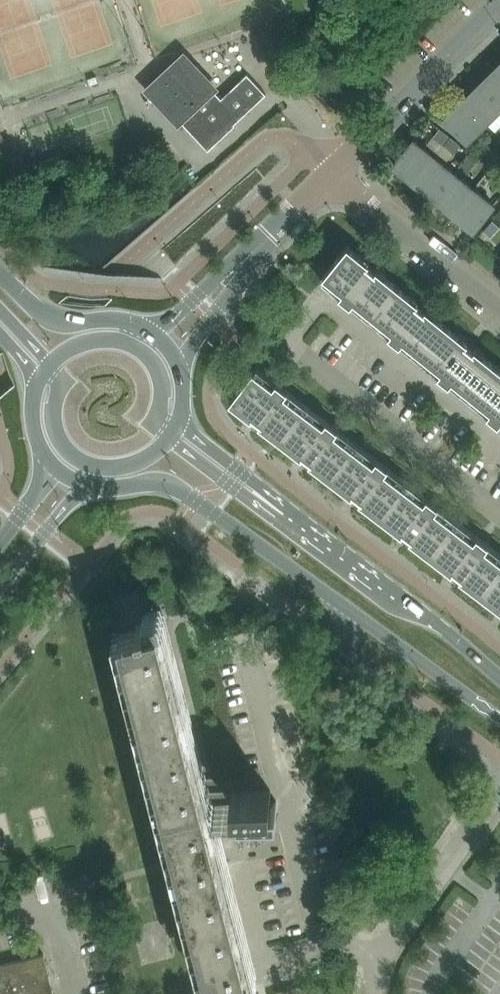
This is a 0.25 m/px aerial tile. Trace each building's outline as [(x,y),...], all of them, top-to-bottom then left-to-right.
[(6,98),(129,53),(124,38),(102,46),(94,26),(87,28),(83,17),(68,23),(70,28),(60,32),(55,19),(39,25),(33,9),(24,13),(19,0),(0,0),(0,80),(6,98)] [(266,93),(246,73),(220,97),(183,58),(150,89),(208,150),(235,124),(234,123),(266,93)] [(481,82),(499,102),(499,65),(499,64),(481,82)] [(463,101),(485,123),(499,108),(499,102),(481,82),(463,101)] [(445,118),(444,119),(466,141),(468,140),(467,140),(485,123),(463,101),(445,118)] [(438,129),(432,137),(442,145),(449,136),(439,128),(438,129)] [(450,137),(443,146),(452,153),(459,146),(459,145),(450,137)] [(394,165),(413,180),(433,156),(414,140),(413,139),(393,164),(394,165)] [(413,180),(433,196),(453,172),(433,156),(413,180)] [(467,156),(459,165),(466,171),(474,161),(467,156)] [(34,157),(26,161),(28,167),(34,183),(42,180),(36,164),(34,157)] [(433,196),(453,212),(473,188),(453,172),(433,196)] [(472,228),(473,229),(493,204),(492,203),(473,188),(453,212),(472,228)] [(492,220),(482,230),(490,237),(499,227),(492,220)] [(396,283),(394,282),(393,282),(376,269),(377,268),(376,267),(375,267),(368,261),(367,259),(366,260),(349,247),(350,246),(347,244),(322,274),(342,289),(339,293),(340,295),(341,294),(349,300),(348,301),(350,302),(353,298),(372,314),(396,283)] [(372,314),(391,329),(388,333),(389,334),(390,333),(398,340),(397,341),(399,342),(402,338),(421,353),(445,323),(443,321),(442,322),(426,308),(425,306),(425,307),(417,301),(417,300),(416,299),(415,300),(398,286),(399,285),(396,283),(372,314)] [(421,353),(440,369),(437,373),(439,374),(440,373),(447,379),(446,380),(448,382),(451,378),(470,393),(495,363),(492,361),(492,362),(475,348),(475,347),(474,346),(474,347),(466,340),(465,339),(464,340),(447,326),(448,325),(445,323),(421,353)] [(496,366),(497,365),(495,363),(470,393),(490,409),(486,413),(488,414),(489,413),(497,419),(496,420),(497,421),(499,418),(499,368),(496,366)] [(303,407),(283,392),(286,388),(285,387),(284,388),(276,382),(277,381),(275,379),(272,383),(252,368),(229,399),(279,438),(303,407)] [(303,407),(279,438),(330,476),(353,445),(334,430),(337,426),(335,425),(334,426),(326,420),(327,419),(326,418),(322,422),(303,407)] [(403,484),(384,469),(387,465),(385,464),(385,465),(377,459),(377,458),(376,456),(373,460),(353,445),(330,476),(380,515),(403,484)] [(454,522),(434,507),(437,503),(436,502),(435,503),(427,497),(428,496),(426,495),(423,499),(403,484),(380,515),(430,553),(454,522)] [(484,546),(487,542),(486,540),(485,541),(477,535),(478,534),(476,533),(473,537),(454,522),(430,553),(481,592),(499,566),(499,558),(484,546)] [(499,607),(499,566),(481,592),(499,607)] [(236,811),(236,804),(230,804),(230,805),(213,805),(164,613),(161,613),(160,608),(142,613),(135,588),(110,595),(119,630),(111,632),(201,983),(247,971),(248,976),(247,977),(247,979),(243,980),(246,990),(256,987),(253,976),(256,976),(229,868),(214,812),(236,811)] [(276,799),(270,800),(269,789),(229,790),(230,804),(236,804),(236,811),(245,811),(268,827),(271,818),(273,810),(276,810),(276,799)]
